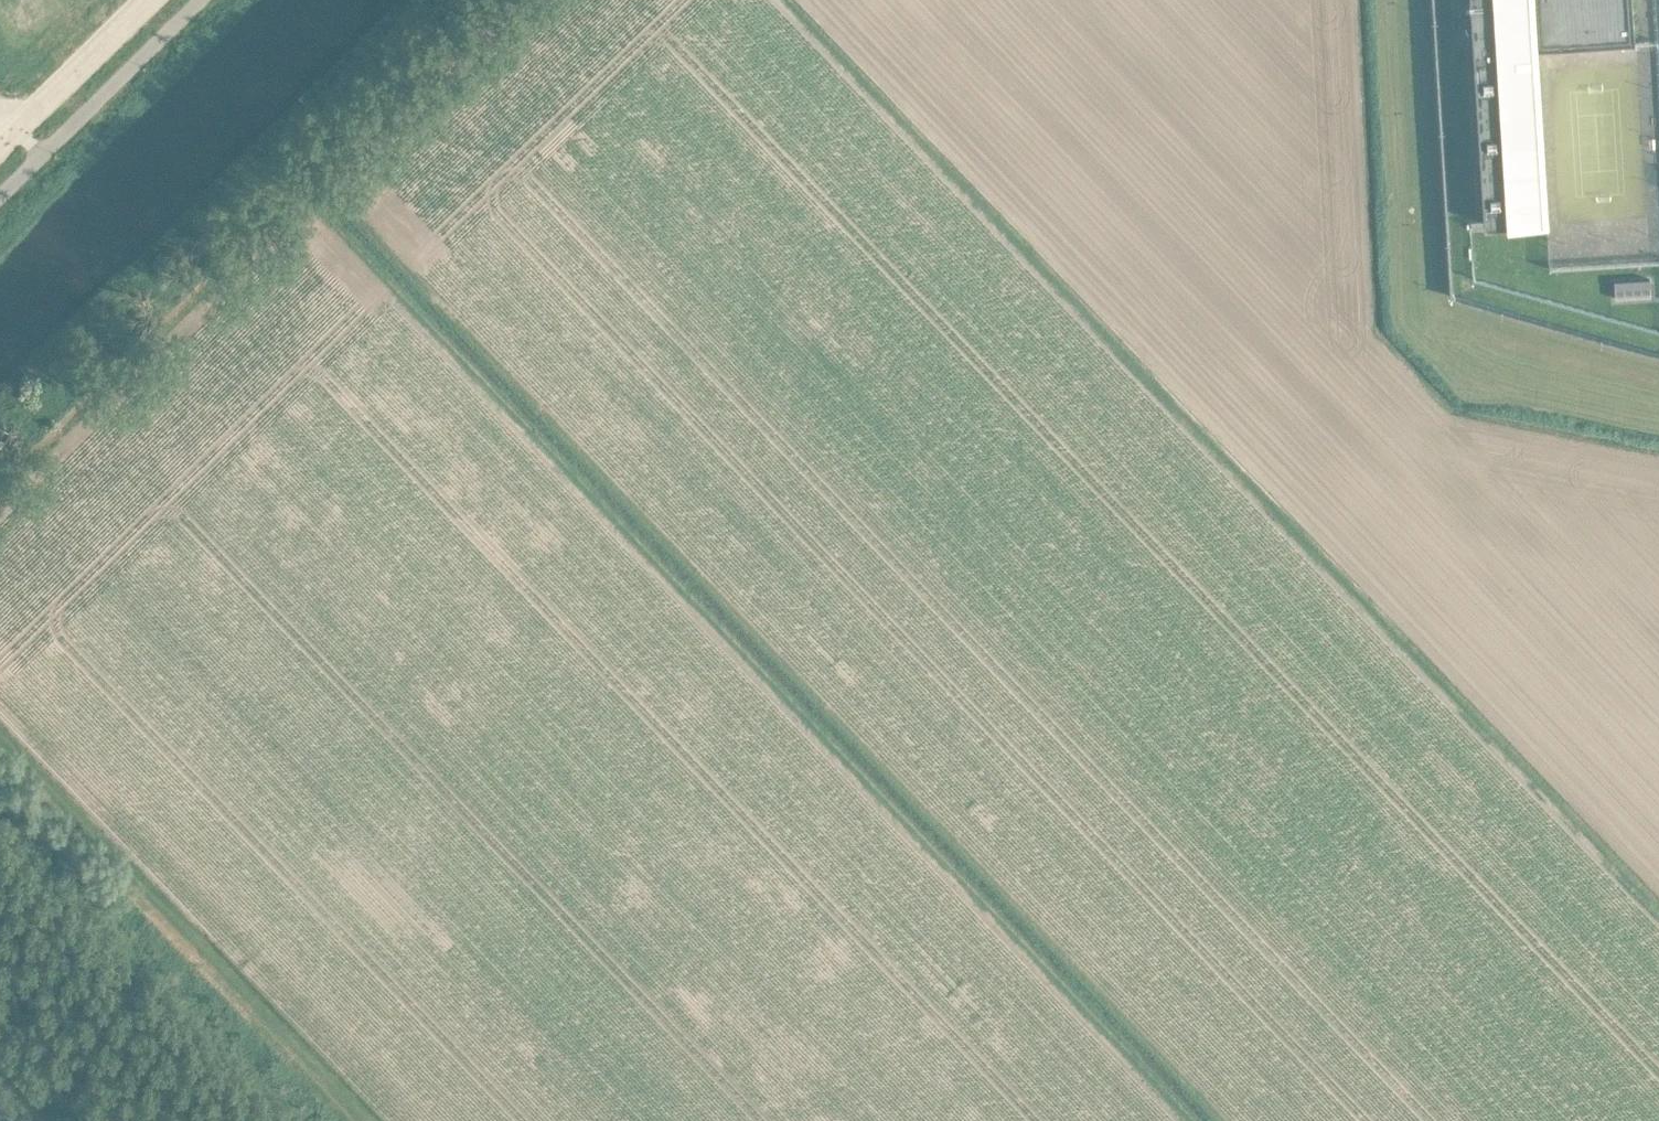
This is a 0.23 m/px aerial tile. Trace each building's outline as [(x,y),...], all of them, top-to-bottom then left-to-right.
[(28,25),(54,0),(4,0),(28,25)] [(1460,35),(1471,34),(1483,220),(1546,216),(1536,59),(1528,59),(1527,32),(1544,31),(1545,46),(1634,41),(1631,0),(1457,0),(1460,35)]
